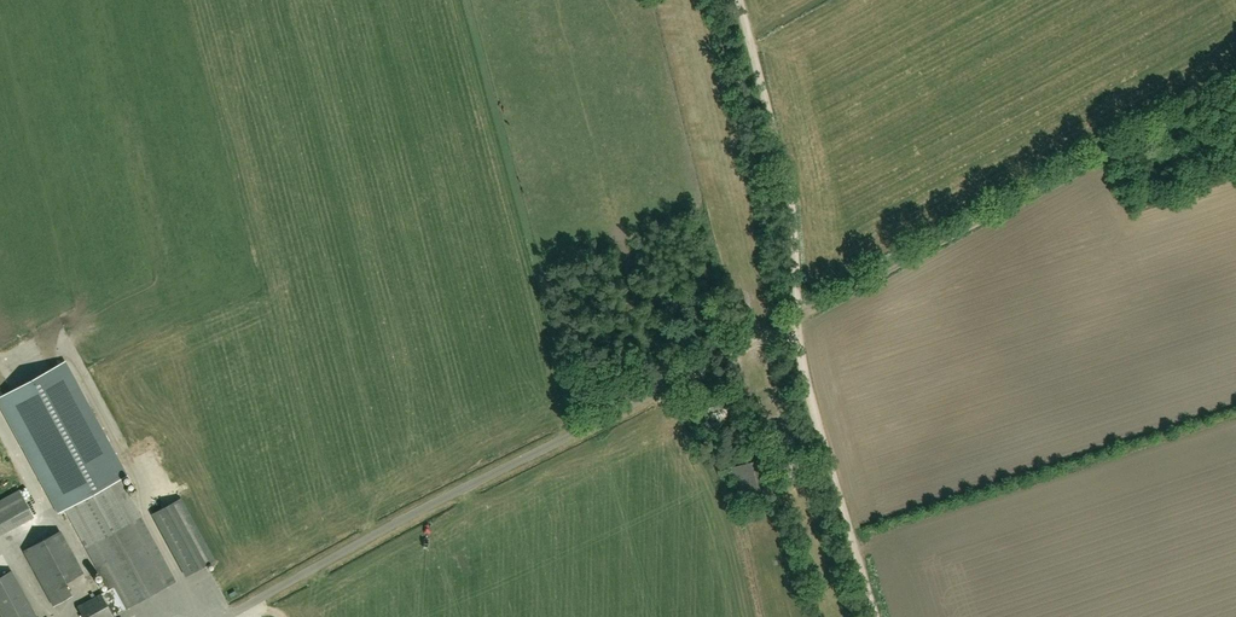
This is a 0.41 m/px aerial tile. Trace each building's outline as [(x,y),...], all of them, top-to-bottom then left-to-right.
[(56,512),(64,508),(109,589),(77,606),(83,616),(111,616),(113,616),(176,582),(119,478),(126,474),(65,362),(0,397),(0,408),(56,512)] [(727,409),(732,407),(728,394),(706,400),(710,413),(726,409),(727,409)] [(772,492),(770,484),(765,459),(728,467),(735,500),(772,492)] [(34,516),(20,490),(0,500),(0,534),(34,516)] [(186,576),(215,561),(181,499),(153,514),(186,576)] [(60,531),(23,551),(53,606),(71,596),(64,583),(83,573),(60,531)] [(11,571),(0,577),(0,613),(2,616),(37,616),(11,571)]
